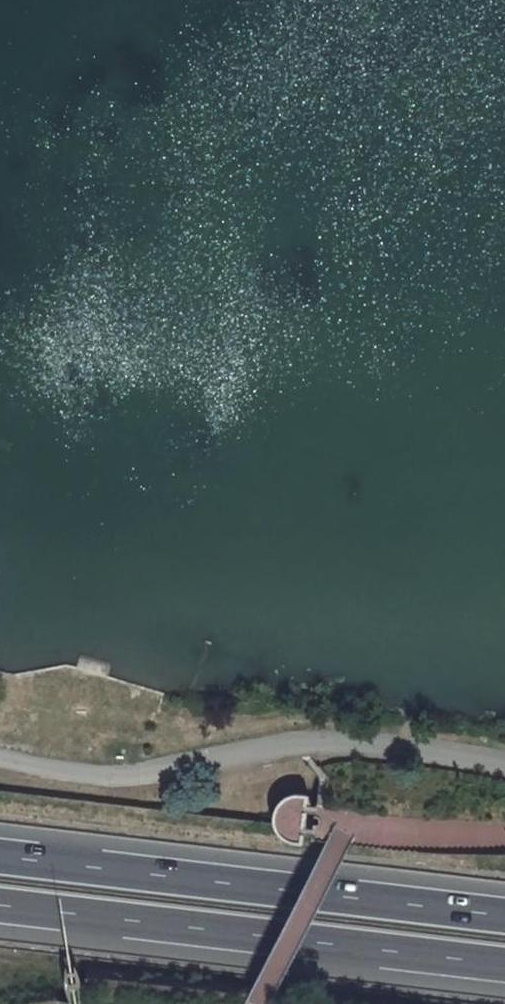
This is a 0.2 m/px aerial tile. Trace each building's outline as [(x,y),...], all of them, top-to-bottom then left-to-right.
[(291,842),(299,844),(304,804),(305,797),(296,797),(289,799),(285,801),(280,806),(276,811),(274,817),(275,824),(278,832),(283,838),(291,842)]
